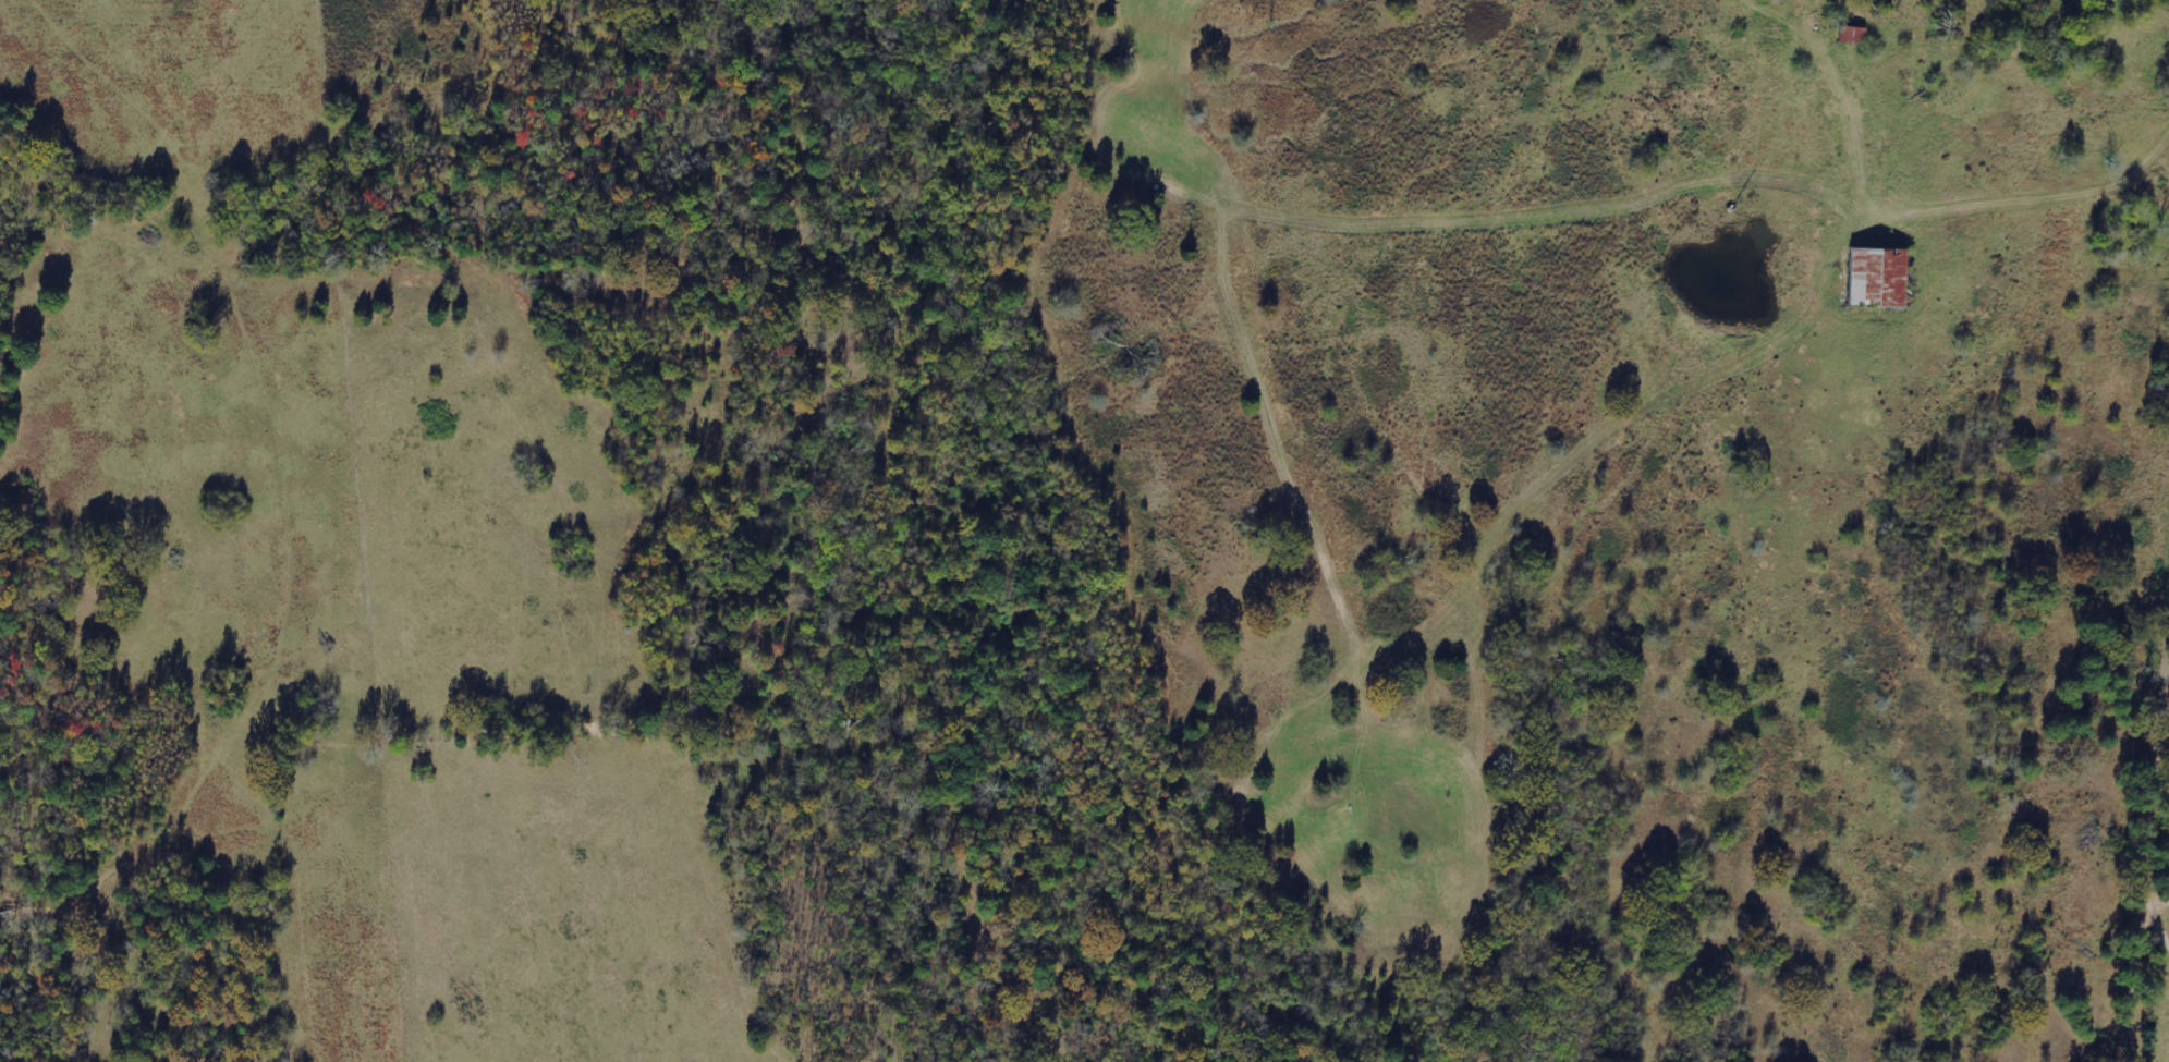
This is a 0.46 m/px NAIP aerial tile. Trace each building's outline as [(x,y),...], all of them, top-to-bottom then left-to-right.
[(1900,310),(1901,252),(1844,251),(1844,304),(1867,305),(1867,309),(1900,310)]
